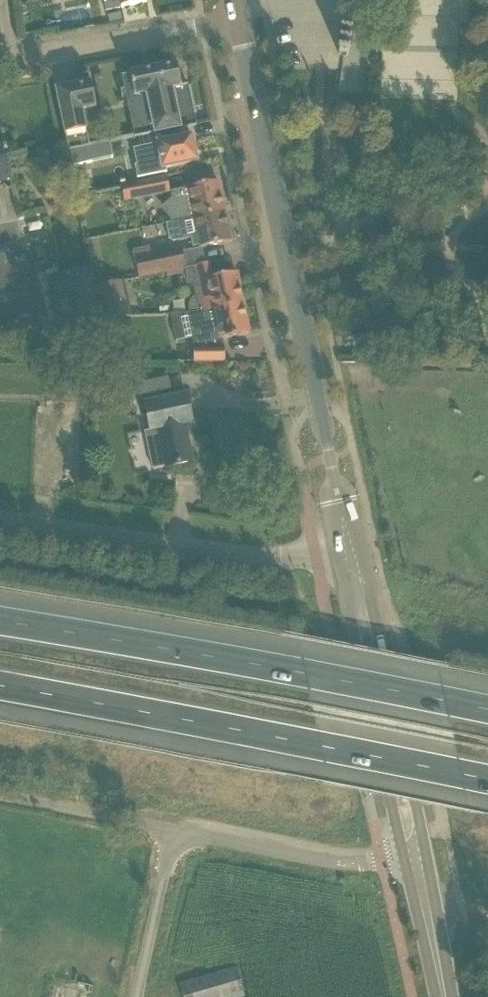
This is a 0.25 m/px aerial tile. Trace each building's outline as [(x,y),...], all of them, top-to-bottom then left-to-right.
[(105,11),(147,2),(146,0),(103,0),(105,11)] [(126,75),(121,76),(134,138),(139,137),(184,127),(180,109),(192,107),(187,85),(185,86),(181,86),(177,63),(176,64),(126,75)] [(56,91),(68,151),(70,151),(90,147),(82,110),(96,108),(91,82),(55,89),(55,91),(56,91)] [(158,143),(133,148),(136,164),(134,165),(137,178),(165,173),(165,169),(197,162),(192,136),(172,140),(158,143)] [(10,175),(2,138),(0,139),(0,178),(10,175)] [(70,151),(73,166),(93,162),(90,147),(70,151)] [(55,150),(38,154),(40,165),(45,164),(46,171),(59,168),(55,150)] [(165,176),(160,177),(148,179),(122,185),(125,201),(168,193),(165,176)] [(171,222),(224,212),(218,182),(170,192),(172,199),(160,208),(171,220),(171,222)] [(230,242),(224,212),(171,222),(171,223),(169,224),(172,237),(176,240),(192,236),(194,246),(201,244),(202,248),(230,242)] [(169,273),(187,269),(182,247),(151,253),(150,247),(133,250),(139,279),(169,273)] [(211,264),(187,268),(188,274),(190,284),(195,283),(198,297),(196,298),(194,300),(192,302),(191,304),(190,307),(189,308),(189,310),(189,313),(191,313),(203,310),(241,303),(243,302),(237,273),(214,278),(212,267),(211,264)] [(130,314),(123,279),(99,284),(106,319),(130,314)] [(189,313),(187,313),(193,345),(221,339),(230,337),(249,333),(243,302),(241,303),(203,310),(191,313),(189,313)] [(194,349),(193,349),(194,362),(225,362),(225,348),(224,348),(223,343),(194,349)] [(186,395),(145,404),(151,431),(158,430),(159,436),(146,439),(153,469),(165,467),(192,461),(184,423),(191,422),(186,395)] [(245,996),(237,968),(179,984),(182,996),(241,996),(245,996)] [(46,996),(88,996),(89,992),(91,993),(93,987),(51,977),(46,996)]
